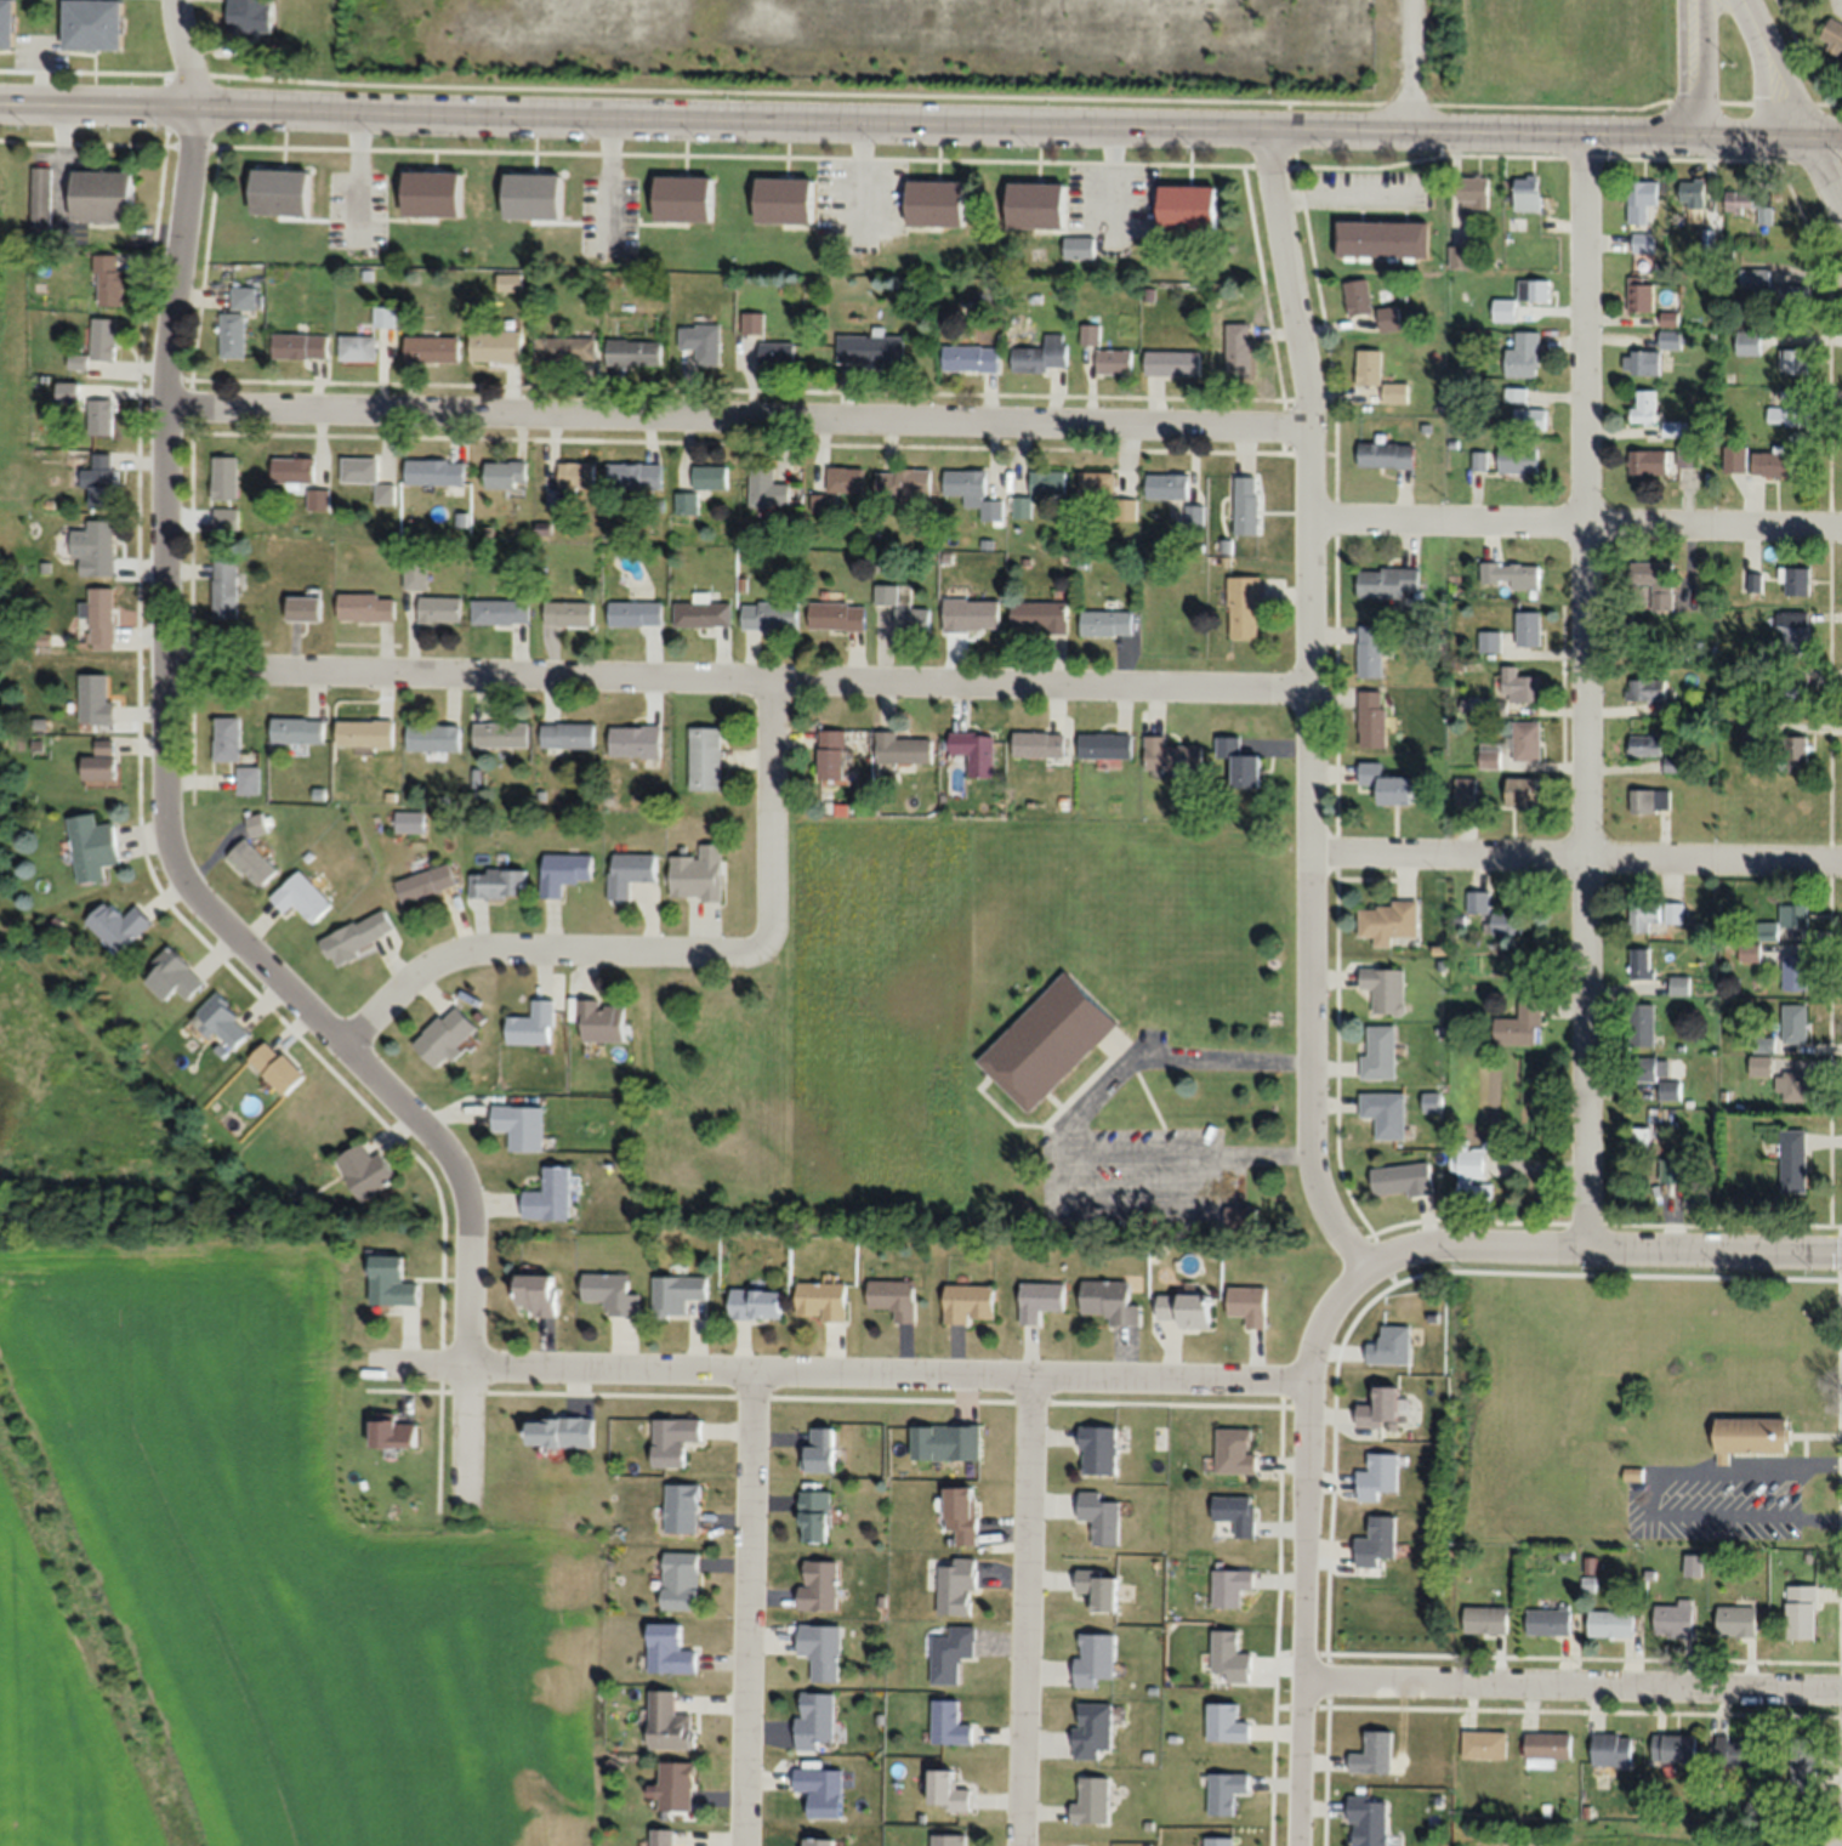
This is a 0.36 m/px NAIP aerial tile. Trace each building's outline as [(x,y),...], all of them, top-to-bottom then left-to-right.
[(16,48),(16,0),(0,0),(0,48),(16,48)] [(126,0),(66,0),(66,50),(126,50),(126,0)] [(232,32),(272,32),(273,0),(232,0),(232,32)] [(1830,18),(1820,38),(1831,43),(1828,49),(1841,56),(1841,24),(1830,18)] [(33,242),(52,242),(52,167),(33,167),(33,242)] [(252,215),(310,216),(311,169),(253,168),(252,215)] [(135,170),(73,170),(73,223),(135,223),(135,170)] [(462,171),(405,171),(405,217),(462,217),(462,171)] [(506,220),(563,220),(563,172),(506,172),(506,220)] [(1489,172),(1458,172),(1458,218),(1477,218),(1477,207),(1489,207),(1489,172)] [(1514,211),(1540,211),(1540,174),(1514,174),(1514,211)] [(714,176),(658,175),(658,222),(714,222),(714,176)] [(814,223),(814,178),(758,178),(758,223),(814,223)] [(1703,179),(1680,179),(1680,206),(1703,206),(1703,179)] [(909,226),(967,226),(967,180),(909,180),(909,226)] [(1657,181),(1628,181),(1628,224),(1647,224),(1647,205),(1657,205),(1657,181)] [(1067,182),(1010,182),(1010,228),(1067,228),(1067,182)] [(1219,232),(1219,185),(1161,185),(1161,232),(1219,232)] [(1757,225),(1771,225),(1772,207),(1759,207),(1760,194),(1725,193),(1724,211),(1758,212),(1757,225)] [(1337,221),(1337,258),(1427,258),(1427,221),(1337,221)] [(1654,234),(1631,234),(1631,252),(1654,252),(1654,234)] [(1095,259),(1095,238),(1067,238),(1067,259),(1095,259)] [(1471,267),(1471,246),(1450,246),(1450,267),(1471,267)] [(123,254),(96,254),(96,305),(123,305),(123,254)] [(1768,288),(1768,267),(1744,267),(1744,288),(1768,288)] [(1345,280),(1349,315),(1372,313),(1369,278),(1345,280)] [(1548,301),(1548,279),(1519,279),(1519,301),(1548,301)] [(1627,311),(1652,311),(1652,280),(1627,280),(1627,311)] [(1779,286),(1779,312),(1809,312),(1809,286),(1779,286)] [(257,310),(257,287),(232,287),(232,310),(257,310)] [(1492,320),(1515,320),(1515,299),(1492,299),(1492,320)] [(1400,330),(1398,306),(1378,307),(1380,332),(1400,330)] [(396,308),(375,308),(375,327),(396,327),(396,308)] [(1660,325),(1678,325),(1678,311),(1660,311),(1660,325)] [(221,359),(245,359),(245,313),(221,313),(221,359)] [(743,313),(743,335),(765,335),(765,313),(743,313)] [(91,360),(117,360),(117,318),(91,318),(91,360)] [(721,324),(681,324),(681,350),(697,350),(697,367),(721,367),(721,324)] [(1082,344),(1100,344),(1100,324),(1082,324),(1082,344)] [(1250,375),(1250,328),(1234,328),(1234,375),(1250,375)] [(1539,331),(1516,331),(1516,346),(1506,346),(1506,377),(1539,377),(1539,331)] [(1659,348),(1680,349),(1680,331),(1659,331),(1659,348)] [(1736,355),(1759,355),(1759,331),(1736,331),(1736,355)] [(522,333),(471,333),(471,363),(522,363),(522,333)] [(328,358),(328,334),(273,334),(273,358),(328,358)] [(1014,348),(1014,373),(1048,374),(1048,367),(1067,367),(1067,334),(1046,334),(1045,348),(1014,348)] [(340,360),(376,360),(376,335),(340,335),(340,360)] [(459,336),(407,336),(407,362),(459,362),(459,336)] [(839,365),(906,365),(906,336),(839,336),(839,365)] [(537,337),(537,362),(598,362),(598,337),(537,337)] [(609,366),(663,366),(663,340),(609,340),(609,366)] [(795,369),(795,343),(761,343),(761,369),(795,369)] [(944,372),(1000,372),(1000,348),(944,348),(944,372)] [(1807,348),(1779,348),(1779,373),(1807,373),(1807,348)] [(1407,383),(1382,382),(1382,349),(1357,349),(1357,385),(1383,385),(1383,403),(1407,403),(1407,383)] [(1133,374),(1133,350),(1098,350),(1098,374),(1133,374)] [(1623,374),(1659,374),(1659,350),(1623,350),(1623,374)] [(1200,351),(1147,351),(1147,375),(1200,375),(1200,351)] [(83,383),(61,383),(61,403),(83,403),(83,383)] [(1631,422),(1655,422),(1655,390),(1631,390),(1631,422)] [(1806,424),(1806,390),(1781,390),(1781,405),(1767,405),(1767,424),(1806,424)] [(90,400),(90,425),(115,425),(115,400),(90,400)] [(1546,410),(1514,410),(1514,434),(1546,434),(1546,410)] [(1686,421),(1662,421),(1662,436),(1686,436),(1686,421)] [(1360,468),(1414,468),(1414,443),(1360,443),(1360,468)] [(1700,467),(1700,444),(1677,444),(1677,467),(1700,467)] [(1745,473),(1745,446),(1724,446),(1724,473),(1745,473)] [(1498,448),(1498,474),(1538,474),(1538,448),(1498,448)] [(1667,450),(1628,450),(1628,474),(1667,474),(1667,450)] [(1799,476),(1799,452),(1752,452),(1752,476),(1799,476)] [(1486,470),(1486,454),(1474,454),(1474,470),(1486,470)] [(93,470),(81,470),(81,490),(91,490),(91,510),(116,510),(115,457),(92,457),(93,470)] [(214,457),(214,500),(238,500),(238,457),(214,457)] [(273,458),(273,485),(314,485),(314,458),(273,458)] [(342,482),(376,482),(376,504),(394,504),(394,484),(378,484),(378,458),(342,458),(342,482)] [(464,460),(407,460),(407,485),(464,485),(464,460)] [(487,488),(527,488),(527,461),(487,461),(487,488)] [(596,462),(561,462),(561,488),(549,488),(549,508),(566,508),(566,498),(577,498),(577,488),(596,488),(596,462)] [(664,464),(609,464),(609,490),(664,490),(664,464)] [(751,509),(791,509),(791,486),(775,486),(775,467),(751,467),(751,509)] [(865,468),(829,468),(829,494),(865,494),(865,468)] [(932,470),(877,470),(877,499),(913,499),(913,494),(932,494),(932,470)] [(987,471),(946,471),(946,496),(965,496),(965,508),(983,508),(983,521),(1003,521),(1003,501),(987,501),(987,471)] [(1032,473),(1032,497),(1068,497),(1068,473),(1032,473)] [(1115,496),(1115,473),(1080,473),(1080,496),(1115,496)] [(1147,499),(1189,499),(1189,474),(1147,474),(1147,499)] [(1259,476),(1236,476),(1236,535),(1259,535),(1259,476)] [(308,511),(329,511),(329,489),(308,489),(308,511)] [(237,508),(215,508),(215,530),(238,530),(237,508)] [(115,520),(88,520),(88,532),(72,532),(72,561),(81,561),(81,576),(115,576),(115,520)] [(237,561),(214,561),(214,619),(237,619),(237,561)] [(1539,588),(1539,562),(1482,562),(1482,588),(1539,588)] [(1673,562),(1632,562),(1632,585),(1648,585),(1648,610),(1673,610),(1673,562)] [(407,589),(429,589),(429,564),(407,564),(407,589)] [(1809,595),(1810,567),(1786,567),(1786,595),(1809,595)] [(1429,568),(1358,568),(1358,595),(1429,595),(1429,568)] [(1229,577),(1229,637),(1260,637),(1260,577),(1229,577)] [(116,588),(91,588),(91,602),(81,602),(81,620),(92,620),(92,650),(116,650),(116,588)] [(340,621),(395,621),(395,594),(340,594),(340,621)] [(322,596),(289,596),(289,621),(321,621),(322,596)] [(462,597),(421,597),(421,622),(462,622),(462,597)] [(530,600),(473,600),(473,625),(530,625),(530,600)] [(593,627),(593,602),(548,602),(548,627),(593,627)] [(999,602),(946,602),(946,632),(999,632),(999,602)] [(865,604),(810,603),(810,631),(865,631),(865,604)] [(661,627),(661,604),(610,604),(610,627),(661,627)] [(675,628),(732,628),(732,604),(675,604),(675,628)] [(743,630),(799,630),(799,604),(743,604),(743,630)] [(1068,604),(1013,604),(1013,631),(1068,631),(1068,604)] [(931,633),(931,607),(895,607),(895,633),(931,633)] [(1541,611),(1516,611),(1516,646),(1541,646),(1541,611)] [(1809,649),(1809,611),(1778,611),(1778,649),(1809,649)] [(1133,635),(1133,612),(1082,612),(1082,635),(1133,635)] [(1383,625),(1359,625),(1359,677),(1383,677),(1383,625)] [(1479,652),(1501,652),(1501,630),(1479,630),(1479,652)] [(1517,677),(1517,666),(1502,666),(1502,700),(1540,700),(1540,677),(1517,677)] [(81,724),(112,724),(112,673),(81,673),(81,724)] [(1806,675),(1783,675),(1783,701),(1806,701),(1806,675)] [(1665,679),(1626,679),(1626,700),(1665,700),(1665,679)] [(1360,747),(1386,747),(1386,691),(1360,691),(1360,747)] [(240,761),(240,718),(215,718),(215,761),(240,761)] [(273,743),(323,743),(323,718),(273,718),(273,743)] [(338,720),(338,748),(394,748),(394,720),(338,720)] [(1480,741),(1479,769),(1501,769),(1501,749),(1514,749),(1514,760),(1541,761),(1542,722),(1514,721),(1513,741),(1480,741)] [(530,748),(530,723),(475,723),(475,748),(530,748)] [(543,723),(543,748),(595,748),(595,723),(543,723)] [(461,751),(461,725),(409,725),(409,751),(461,751)] [(611,756),(661,756),(661,726),(611,726),(611,756)] [(721,790),(721,728),(691,728),(691,790),(721,790)] [(820,731),(820,779),(846,779),(846,731),(820,731)] [(899,739),(899,732),(878,732),(878,765),(932,765),(932,739),(899,739)] [(951,756),(969,756),(969,777),(996,777),(996,733),(951,733),(951,756)] [(1065,733),(1015,733),(1015,757),(1065,757),(1065,733)] [(1081,758),(1132,758),(1132,734),(1081,734),(1081,758)] [(1661,755),(1661,734),(1628,734),(1628,755),(1661,755)] [(1146,769),(1202,769),(1202,746),(1169,746),(1169,736),(1146,736),(1146,769)] [(1808,736),(1784,736),(1784,770),(1808,770),(1808,736)] [(112,741),(97,742),(97,756),(81,756),(81,780),(115,780),(114,755),(112,755),(112,741)] [(1385,761),(1361,761),(1361,788),(1380,788),(1380,804),(1412,804),(1412,776),(1385,776),(1385,761)] [(238,794),(260,794),(260,766),(238,766),(238,794)] [(1539,806),(1539,777),(1507,777),(1507,806),(1539,806)] [(1455,778),(1455,805),(1477,805),(1477,778),(1455,778)] [(1631,789),(1631,809),(1670,809),(1670,789),(1631,789)] [(398,833),(425,833),(425,812),(398,812),(398,833)] [(69,816),(77,883),(106,879),(105,865),(121,863),(115,822),(98,825),(96,813),(69,816)] [(229,855),(261,888),(279,870),(246,838),(229,855)] [(722,901),(722,844),(698,844),(698,856),(672,856),(672,901),(722,901)] [(544,853),(543,898),(565,898),(565,883),(593,883),(593,854),(544,853)] [(656,854),(610,854),(610,900),(632,900),(632,882),(656,882),(656,854)] [(396,884),(404,906),(458,886),(450,864),(396,884)] [(271,897),(287,913),(296,904),(314,923),(334,904),(300,869),(271,897)] [(528,897),(528,869),(471,869),(471,897),(528,897)] [(1490,891),(1468,891),(1468,913),(1486,913),(1485,934),(1523,935),(1523,913),(1490,912),(1490,891)] [(154,923),(136,905),(126,915),(109,898),(85,921),(120,957),(154,923)] [(1360,935),(1372,935),(1372,946),(1393,946),(1393,935),(1418,935),(1419,900),(1383,899),(1383,910),(1360,910),(1360,935)] [(1631,932),(1653,932),(1653,922),(1661,922),(1661,902),(1631,902),(1631,932)] [(1683,902),(1664,902),(1664,924),(1683,924),(1683,902)] [(1808,927),(1808,904),(1780,904),(1780,927),(1808,927)] [(334,967),(399,935),(385,907),(320,939),(334,967)] [(1760,943),(1740,943),(1740,961),(1760,961),(1760,943)] [(206,981),(171,945),(151,965),(157,971),(146,982),(165,1002),(177,990),(187,1000),(206,981)] [(1653,948),(1631,948),(1631,980),(1653,980),(1653,948)] [(1784,990),(1807,990),(1807,953),(1784,953),(1784,990)] [(1405,968),(1362,968),(1362,990),(1374,990),(1374,1015),(1405,1015),(1405,968)] [(1068,972),(978,1060),(1029,1113),(1119,1025),(1068,972)] [(1690,995),(1690,975),(1671,975),(1671,995),(1690,995)] [(190,1022),(210,1040),(217,1033),(235,1049),(255,1027),(216,992),(190,1022)] [(625,1042),(625,1007),(602,1007),(602,999),(581,999),(581,1042),(625,1042)] [(556,1000),(534,1000),(534,1015),(509,1015),(509,1044),(556,1044),(556,1000)] [(1542,1000),(1519,1000),(1519,1017),(1494,1017),(1494,1044),(1542,1044),(1542,1000)] [(452,1060),(482,1030),(454,1003),(413,1044),(437,1068),(449,1057),(452,1060)] [(1655,1046),(1655,1003),(1635,1003),(1635,1046),(1655,1046)] [(1783,1004),(1783,1044),(1807,1044),(1807,1004),(1783,1004)] [(1395,1079),(1395,1026),(1362,1026),(1362,1079),(1395,1079)] [(249,1059),(286,1096),(307,1075),(270,1038),(249,1059)] [(1681,1081),(1669,1081),(1669,1057),(1639,1057),(1639,1080),(1659,1081),(1659,1100),(1681,1100),(1681,1081)] [(1807,1071),(1783,1071),(1783,1103),(1807,1103),(1807,1071)] [(1375,1139),(1405,1139),(1405,1093),(1362,1093),(1362,1117),(1375,1117),(1375,1139)] [(544,1106),(494,1106),(494,1132),(509,1133),(509,1151),(543,1151),(544,1106)] [(1781,1195),(1807,1195),(1807,1131),(1781,1131),(1781,1195)] [(336,1159),(361,1203),(399,1181),(383,1151),(373,1157),(365,1143),(336,1159)] [(1450,1172),(1458,1172),(1458,1201),(1492,1201),(1492,1183),(1484,1183),(1484,1149),(1450,1149),(1450,1172)] [(1683,1184),(1683,1159),(1660,1159),(1660,1184),(1683,1184)] [(1374,1167),(1376,1197),(1433,1193),(1431,1163),(1374,1167)] [(570,1166),(544,1166),(544,1191),(524,1191),(524,1219),(570,1219),(570,1166)] [(1704,1186),(1690,1186),(1690,1207),(1704,1207),(1704,1186)] [(421,1282),(405,1282),(405,1255),(373,1255),(373,1306),(421,1306),(421,1282)] [(607,1317),(640,1317),(640,1294),(629,1294),(629,1274),(584,1273),(583,1302),(607,1302),(607,1317)] [(530,1306),(530,1316),(557,1316),(557,1274),(519,1274),(519,1306),(530,1306)] [(654,1276),(653,1317),(685,1317),(685,1301),(708,1301),(708,1276),(654,1276)] [(915,1280),(869,1280),(869,1308),(893,1308),(893,1321),(915,1321),(915,1280)] [(1082,1313),(1108,1313),(1108,1325),(1141,1326),(1141,1304),(1129,1304),(1130,1281),(1083,1281),(1082,1313)] [(846,1320),(846,1283),(799,1283),(799,1320),(846,1320)] [(1065,1283),(1022,1283),(1022,1323),(1042,1323),(1042,1310),(1065,1310),(1065,1283)] [(946,1322),(994,1322),(994,1285),(946,1285),(946,1322)] [(1229,1316),(1246,1316),(1246,1327),(1266,1327),(1266,1288),(1229,1288),(1229,1316)] [(783,1290),(732,1290),(732,1319),(783,1319),(783,1290)] [(1179,1327),(1211,1327),(1211,1295),(1159,1295),(1159,1320),(1179,1320),(1179,1327)] [(1410,1325),(1382,1325),(1382,1339),(1368,1339),(1368,1363),(1410,1363),(1410,1325)] [(1358,1426),(1398,1427),(1399,1386),(1373,1386),(1373,1403),(1359,1403),(1358,1426)] [(374,1449),(417,1449),(417,1423),(401,1423),(401,1413),(374,1413),(374,1449)] [(593,1447),(593,1416),(530,1416),(530,1447),(593,1447)] [(702,1442),(702,1418),(655,1418),(655,1467),(688,1467),(688,1442),(702,1442)] [(1789,1418),(1714,1418),(1714,1464),(1729,1464),(1729,1452),(1789,1452),(1789,1418)] [(981,1424),(914,1424),(914,1460),(981,1460),(981,1424)] [(1082,1474),(1116,1474),(1116,1426),(1082,1426),(1082,1474)] [(835,1472),(835,1427),(813,1427),(813,1444),(803,1444),(803,1472),(835,1472)] [(1255,1428),(1217,1428),(1217,1473),(1254,1474),(1255,1428)] [(1370,1453),(1370,1469),(1358,1469),(1358,1501),(1382,1501),(1382,1490),(1398,1490),(1398,1453),(1370,1453)] [(667,1484),(667,1532),(700,1532),(700,1484),(667,1484)] [(947,1531),(957,1531),(957,1545),(978,1545),(977,1486),(947,1487),(947,1531)] [(830,1542),(830,1491),(801,1491),(801,1542),(830,1542)] [(1093,1520),(1093,1544),(1119,1544),(1119,1503),(1104,1503),(1104,1491),(1080,1491),(1080,1520),(1093,1520)] [(1213,1522),(1236,1522),(1236,1538),(1256,1538),(1256,1496),(1213,1496),(1213,1522)] [(1356,1566),(1381,1566),(1381,1557),(1395,1557),(1395,1516),(1370,1516),(1370,1538),(1356,1538),(1356,1566)] [(701,1610),(701,1552),(665,1552),(665,1610),(701,1610)] [(954,1566),(940,1566),(940,1614),(976,1614),(976,1558),(954,1558),(954,1566)] [(1688,1560),(1686,1574),(1701,1575),(1702,1561),(1688,1560)] [(838,1610),(838,1561),(801,1561),(801,1610),(838,1610)] [(1078,1595),(1093,1595),(1093,1610),(1118,1610),(1118,1570),(1078,1570),(1078,1595)] [(1213,1608),(1242,1608),(1242,1590),(1255,1590),(1255,1570),(1213,1570),(1213,1608)] [(1789,1638),(1818,1638),(1818,1585),(1789,1585),(1789,1638)] [(1693,1638),(1693,1600),(1679,1600),(1679,1606),(1655,1606),(1655,1638),(1693,1638)] [(1508,1606),(1465,1606),(1465,1633),(1508,1633),(1508,1606)] [(1718,1607),(1718,1638),(1757,1638),(1757,1607),(1718,1607)] [(1526,1635),(1571,1635),(1571,1608),(1526,1608),(1526,1635)] [(1589,1636),(1635,1636),(1635,1609),(1589,1609),(1589,1636)] [(650,1625),(650,1673),(697,1673),(697,1649),(684,1649),(684,1625),(650,1625)] [(842,1625),(800,1625),(800,1655),(813,1655),(813,1681),(842,1681),(842,1625)] [(961,1684),(961,1657),(977,1658),(977,1626),(950,1626),(950,1638),(934,1638),(933,1684),(961,1684)] [(1252,1683),(1253,1653),(1240,1653),(1241,1630),(1213,1630),(1213,1672),(1227,1672),(1227,1682),(1252,1683)] [(1115,1633),(1078,1633),(1078,1687),(1100,1687),(1100,1677),(1115,1677),(1115,1633)] [(695,1749),(695,1715),(679,1715),(679,1691),(652,1691),(652,1749),(695,1749)] [(836,1693),(799,1693),(798,1750),(823,1751),(823,1741),(835,1741),(836,1693)] [(974,1744),(974,1723),(962,1723),(962,1700),(935,1700),(935,1744),(974,1744)] [(1113,1703),(1076,1703),(1076,1759),(1101,1759),(1101,1748),(1113,1748),(1113,1703)] [(1209,1741),(1251,1741),(1251,1721),(1240,1721),(1240,1703),(1209,1703),(1209,1741)] [(1352,1773),(1393,1773),(1393,1731),(1366,1731),(1366,1751),(1352,1751),(1352,1773)] [(1463,1759),(1508,1759),(1508,1731),(1463,1731),(1463,1759)] [(1527,1733),(1527,1768),(1560,1768),(1560,1757),(1571,1757),(1571,1733),(1527,1733)] [(1632,1733),(1594,1733),(1594,1766),(1632,1766),(1632,1733)] [(1653,1762),(1697,1762),(1697,1734),(1653,1734),(1653,1762)] [(1760,1766),(1760,1738),(1714,1738),(1714,1766),(1760,1766)] [(1793,1788),(1818,1788),(1818,1744),(1793,1744),(1793,1788)] [(695,1763),(659,1763),(659,1812),(695,1812),(695,1763)] [(844,1769),(796,1769),(796,1793),(810,1793),(810,1818),(844,1818),(844,1769)] [(972,1810),(972,1787),(959,1787),(959,1770),(933,1770),(933,1810),(972,1810)] [(1211,1773),(1211,1816),(1238,1816),(1238,1794),(1251,1794),(1251,1773),(1211,1773)] [(1076,1823),(1111,1823),(1111,1778),(1076,1778),(1076,1823)] [(1352,1796),(1352,1845),(1389,1845),(1389,1796),(1352,1796)] [(652,1830),(652,1845),(676,1845),(676,1830),(652,1830)] [(970,1835),(934,1835),(934,1845),(970,1845),(970,1835)] [(1239,1837),(1207,1837),(1207,1845),(1239,1845),(1239,1837)]
